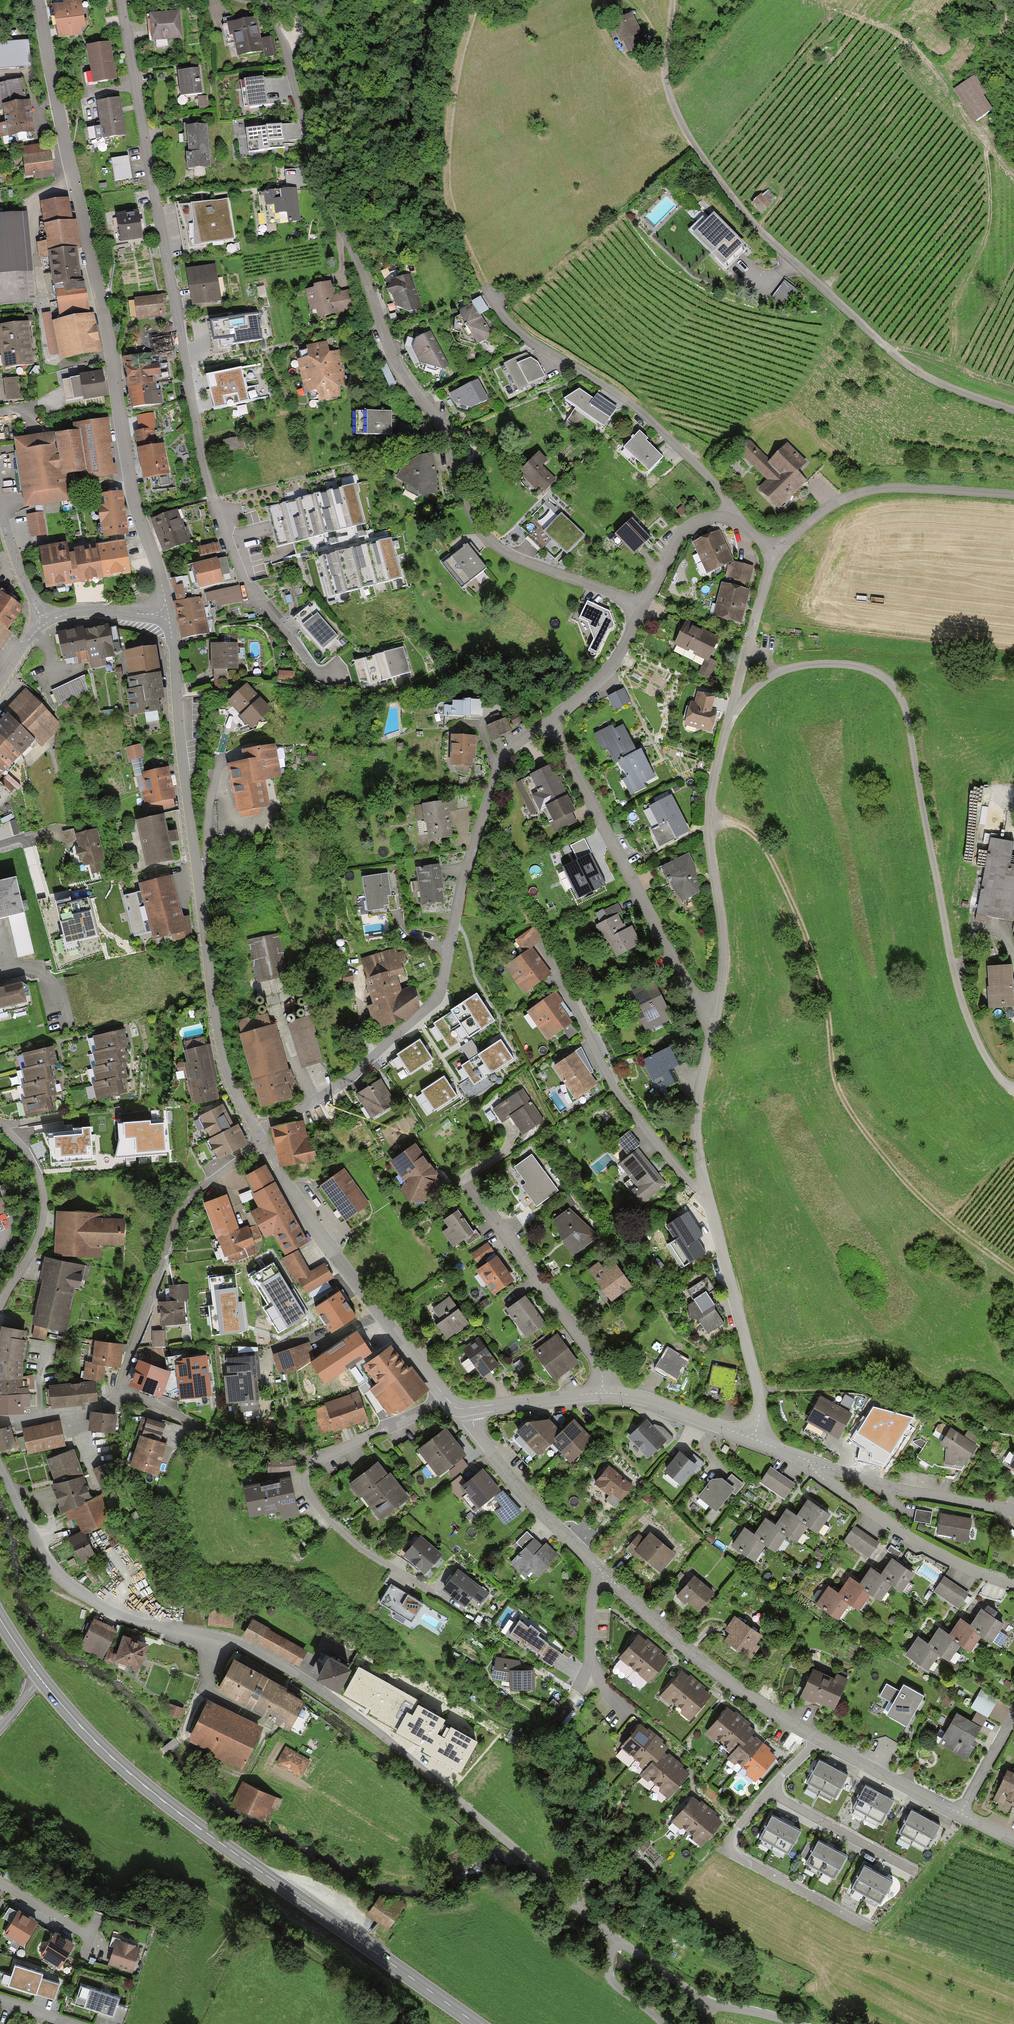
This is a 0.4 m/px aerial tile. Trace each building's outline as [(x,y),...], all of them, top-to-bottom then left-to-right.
[(50,14),(54,39),(82,36),(77,0),(70,0),(46,3),(48,15),(50,14)] [(618,9),(604,16),(610,27),(613,25),(621,41),(623,40),(629,51),(638,46),(633,36),(642,31),(631,10),(621,15),(618,9)] [(160,12),(149,13),(152,40),(183,38),(181,10),(160,12)] [(255,20),(227,26),(234,58),(261,52),(255,20)] [(0,44),(0,70),(29,67),(26,42),(0,44)] [(108,45),(84,49),(89,74),(82,75),(84,87),(114,81),(108,45)] [(181,96),(202,93),(199,68),(185,70),(178,71),(181,96)] [(955,90),(976,121),(994,109),(973,78),(955,90)] [(262,80),(238,83),(241,110),(266,107),(262,80)] [(1,108),(1,106),(25,102),(20,81),(0,84),(0,109),(1,108)] [(207,95),(198,96),(200,109),(208,108),(207,95)] [(118,100),(95,105),(99,127),(85,130),(88,143),(125,137),(118,100)] [(1,106),(1,108),(4,124),(0,125),(0,140),(33,132),(29,101),(25,102),(1,106)] [(195,125),(187,125),(188,152),(186,152),(187,169),(210,168),(207,124),(195,125)] [(279,126),(244,130),(247,154),(282,150),(279,126)] [(49,146),(19,150),(23,178),(34,176),(34,180),(53,178),(49,146)] [(126,156),(108,160),(113,183),(131,180),(126,156)] [(288,187),(300,187),(301,171),(288,171),(288,187)] [(295,189),(269,191),(271,216),(284,215),(285,225),(299,223),(295,189)] [(778,198),(769,189),(763,195),(762,193),(751,203),(761,214),(778,198)] [(188,206),(173,205),(181,255),(202,252),(201,246),(234,241),(227,199),(214,201),(203,203),(188,206)] [(67,200),(39,204),(42,226),(70,221),(67,200)] [(138,213),(115,216),(118,243),(141,240),(138,213)] [(30,273),(25,214),(0,216),(0,275),(30,273)] [(744,244),(713,214),(693,235),(723,266),(737,251),(744,244)] [(70,221),(42,226),(47,252),(75,248),(79,247),(75,221),(70,221)] [(75,248),(47,252),(53,287),(80,283),(75,248)] [(216,265),(186,270),(192,305),(222,300),(216,265)] [(0,275),(0,305),(33,303),(30,273),(0,275)] [(392,306),(408,312),(424,305),(409,273),(391,281),(384,293),(389,296),(392,306)] [(334,280),(301,289),(308,311),(315,309),(317,318),(352,308),(346,287),(337,290),(334,280)] [(805,296),(785,281),(771,299),(784,308),(791,298),(800,304),(805,296)] [(80,283),(53,287),(58,320),(90,313),(80,283)] [(135,317),(161,315),(159,295),(134,297),(135,317)] [(493,335),(473,304),(458,311),(457,316),(453,319),(452,333),(458,334),(458,341),(475,346),(493,335)] [(51,322),(54,322),(52,313),(41,316),(48,355),(57,353),(51,322)] [(90,313),(58,320),(54,322),(51,322),(57,353),(60,361),(99,352),(90,313)] [(257,315),(210,323),(215,353),(237,349),(236,342),(261,338),(257,315)] [(0,326),(0,367),(26,365),(22,324),(0,326)] [(447,366),(428,333),(414,341),(407,337),(403,348),(412,367),(418,363),(439,370),(447,366)] [(170,335),(148,337),(149,357),(172,355),(170,335)] [(297,360),(301,376),(342,366),(338,350),(329,352),(327,342),(306,347),(307,350),(300,352),(302,359),(297,360)] [(524,353),(500,366),(515,394),(543,379),(531,356),(527,358),(524,353)] [(148,356),(122,358),(125,390),(154,387),(153,377),(159,376),(158,364),(148,365),(148,356)] [(259,364),(207,376),(214,409),(267,397),(259,364)] [(342,366),(301,376),(306,393),(309,392),(311,400),(318,398),(319,401),(340,396),(338,386),(347,384),(342,366)] [(79,367),(63,369),(66,390),(82,388),(80,374),(79,367)] [(105,371),(80,374),(82,388),(82,395),(107,393),(105,371)] [(20,376),(5,378),(8,401),(23,399),(20,376)] [(476,380),(447,395),(452,404),(471,409),(486,401),(476,380)] [(154,387),(125,390),(128,408),(161,403),(160,390),(154,391),(154,387)] [(591,399),(577,390),(560,401),(573,410),(565,423),(578,431),(586,419),(603,429),(615,410),(594,396),(591,399)] [(391,413),(354,412),(354,437),(390,438),(391,413)] [(140,450),(145,477),(168,473),(163,445),(156,446),(153,429),(156,428),(154,413),(136,416),(139,432),(134,433),(137,450),(140,450)] [(80,424),(80,431),(84,430),(88,471),(84,471),(85,479),(116,475),(110,420),(80,424)] [(80,431),(61,433),(65,473),(75,472),(84,471),(88,471),(84,430),(80,431)] [(61,433),(18,437),(25,509),(78,504),(75,472),(65,473),(61,433)] [(637,435),(622,450),(646,474),(662,459),(637,435)] [(237,438),(223,440),(225,450),(239,448),(237,438)] [(746,441),(734,453),(763,481),(755,490),(777,510),(804,481),(795,473),(806,462),(785,442),(767,461),(746,441)] [(548,461),(538,452),(517,475),(533,489),(535,487),(543,495),(556,481),(542,468),(548,461)] [(433,453),(420,455),(408,460),(394,478),(415,490),(415,495),(436,495),(433,453)] [(354,484),(267,507),(276,546),(313,537),(327,534),(345,529),(358,526),(365,524),(354,484)] [(122,489),(99,492),(104,536),(127,533),(122,489)] [(556,561),(581,535),(553,509),(528,534),(556,561)] [(176,510),(150,520),(163,553),(189,542),(176,510)] [(41,512),(25,515),(29,536),(45,533),(41,512)] [(646,541),(628,521),(613,534),(631,554),(646,541)] [(716,531),(690,544),(706,575),(732,562),(716,531)] [(333,554),(318,558),(323,577),(321,578),(327,599),(402,578),(391,538),(386,539),(358,547),(338,552),(333,554)] [(123,540),(94,546),(101,579),(129,573),(123,540)] [(65,544),(37,548),(43,587),(77,581),(72,553),(66,554),(65,544)] [(219,544),(199,548),(200,556),(221,552),(219,544)] [(94,546),(71,550),(72,553),(77,581),(101,579),(94,546)] [(463,546),(440,564),(460,588),(483,570),(463,546)] [(193,565),(199,589),(223,583),(222,576),(230,574),(226,559),(217,561),(216,559),(193,565)] [(723,582),(721,582),(712,615),(743,624),(752,589),(749,588),(754,567),(734,561),(733,567),(728,565),(723,582)] [(187,581),(172,584),(176,604),(190,601),(187,581)] [(239,584),(205,592),(208,601),(215,600),(217,607),(243,601),(239,584)] [(1,589),(0,590),(0,625),(5,628),(22,603),(1,589)] [(585,650),(593,654),(605,629),(612,626),(604,599),(584,591),(578,601),(582,603),(575,617),(583,621),(591,638),(585,650)] [(190,601),(176,604),(182,641),(209,637),(203,599),(190,601)] [(310,604),(294,618),(323,649),(338,635),(310,604)] [(718,640),(682,623),(672,643),(708,660),(718,640)] [(104,624),(59,632),(64,658),(77,656),(78,664),(89,662),(90,667),(107,664),(106,658),(116,656),(115,650),(120,649),(116,626),(105,628),(104,624)] [(0,625),(0,643),(9,631),(5,628),(0,625)] [(344,636),(337,642),(342,648),(349,642),(344,636)] [(232,641),(209,642),(211,671),(233,670),(232,641)] [(123,649),(127,677),(161,673),(157,644),(123,649)] [(403,646),(362,658),(370,685),(411,673),(403,646)] [(161,673),(127,677),(133,714),(162,710),(160,698),(165,697),(161,673)] [(82,676),(51,689),(57,704),(88,691),(82,676)] [(244,681),(223,700),(254,735),(272,718),(265,711),(273,704),(263,693),(258,697),(244,681)] [(621,689),(605,696),(612,710),(627,702),(621,689)] [(688,702),(682,725),(710,732),(716,710),(711,709),(714,694),(697,690),(693,704),(688,702)] [(60,726),(26,691),(5,713),(33,741),(40,748),(60,726)] [(450,704),(442,704),(436,704),(434,709),(435,715),(441,717),(481,718),(482,700),(462,700),(462,702),(450,701),(450,704)] [(508,717),(512,725),(522,720),(518,712),(508,717)] [(5,713),(0,719),(0,738),(19,757),(33,741),(5,713)] [(499,721),(485,728),(491,741),(505,734),(499,721)] [(602,729),(590,735),(599,752),(604,749),(612,764),(617,761),(635,752),(621,725),(604,733),(602,729)] [(473,737),(450,736),(448,767),(472,768),(473,737)] [(0,738),(0,764),(6,770),(19,757),(0,738)] [(251,758),(227,763),(236,812),(269,806),(264,778),(280,775),(274,742),(249,747),(251,758)] [(140,744),(127,746),(129,758),(142,756),(140,744)] [(638,750),(635,752),(617,761),(626,777),(622,780),(629,793),(642,786),(640,784),(652,777),(638,750)] [(549,766),(512,784),(529,817),(544,810),(550,822),(572,811),(549,766)] [(175,800),(168,767),(142,773),(150,805),(175,800)] [(22,786),(8,774),(1,783),(12,793),(15,790),(17,792),(22,786)] [(12,795),(0,784),(0,807),(12,795)] [(650,829),(648,830),(657,848),(688,831),(667,791),(652,799),(655,804),(641,812),(650,829)] [(453,801),(421,805),(425,841),(450,838),(447,813),(454,812),(453,801)] [(165,814),(135,821),(146,867),(176,860),(165,814)] [(104,860),(96,829),(74,834),(77,847),(71,852),(75,867),(104,860)] [(989,837),(974,921),(986,923),(987,918),(1013,923),(1013,866),(1011,865),(1013,846),(1013,842),(989,837)] [(686,852),(658,868),(678,904),(698,893),(693,865),(686,852)] [(587,855),(563,866),(577,897),(600,886),(603,888),(613,883),(607,870),(596,875),(587,855)] [(438,866),(415,868),(419,906),(442,903),(438,866)] [(385,875),(362,878),(366,911),(387,909),(387,913),(399,911),(397,896),(388,897),(385,875)] [(9,917),(19,959),(34,955),(16,877),(0,881),(0,919),(9,917)] [(173,941),(193,936),(190,916),(184,917),(172,877),(139,886),(154,941),(171,936),(173,941)] [(73,896),(54,901),(65,947),(99,939),(89,898),(75,901),(73,896)] [(616,913),(593,926),(604,946),(607,944),(614,957),(639,943),(629,925),(624,928),(616,913)] [(532,927),(518,937),(526,949),(540,939),(532,927)] [(280,934),(252,937),(257,981),(285,978),(280,934)] [(396,947),(357,960),(372,1005),(367,1006),(374,1029),(404,1020),(418,1009),(411,985),(400,991),(395,976),(404,973),(396,947)] [(529,948),(502,969),(521,994),(548,974),(529,948)] [(1012,966),(987,967),(989,1008),(1013,1007),(1012,966)] [(640,1013),(635,1015),(644,1032),(667,1020),(664,1014),(668,1011),(651,979),(628,990),(640,1013)] [(29,1005),(24,983),(0,988),(0,1011),(29,1005)] [(554,993),(527,1013),(546,1039),(570,1021),(558,1005),(561,1002),(554,993)] [(477,995),(434,1024),(450,1048),(467,1036),(469,1039),(495,1022),(477,995)] [(271,1028),(268,1015),(239,1023),(242,1036),(240,1036),(259,1110),(292,1101),(288,1085),(294,1083),(291,1070),(287,1071),(276,1027),(271,1028)] [(312,1018),(287,1025),(301,1070),(325,1063),(312,1018)] [(570,1038),(578,1033),(573,1025),(565,1031),(570,1038)] [(117,1028),(94,1033),(98,1049),(118,1044),(120,1043),(117,1028)] [(203,1039),(184,1044),(186,1051),(184,1052),(187,1063),(184,1064),(193,1105),(218,1099),(216,1093),(213,1079),(216,1078),(209,1047),(205,1048),(203,1039)] [(425,1049),(420,1041),(397,1056),(410,1075),(433,1061),(425,1049)] [(459,1050),(468,1063),(474,1059),(479,1056),(481,1054),(472,1041),(459,1050)] [(468,1063),(462,1067),(474,1086),(513,1059),(501,1041),(481,1054),(479,1056),(474,1059),(468,1063)] [(675,1042),(639,1061),(655,1092),(676,1081),(670,1069),(685,1061),(675,1042)] [(118,1044),(98,1049),(93,1050),(97,1064),(118,1059),(121,1059),(118,1044)] [(52,1047),(19,1053),(22,1070),(51,1064),(55,1063),(52,1047)] [(596,1085),(573,1052),(550,1068),(573,1101),(596,1085)] [(118,1059),(97,1064),(94,1065),(97,1081),(120,1075),(122,1075),(118,1059)] [(51,1064),(22,1070),(20,1070),(23,1085),(52,1080),(54,1079),(51,1064)] [(120,1075),(97,1081),(94,1081),(98,1100),(125,1094),(120,1075)] [(450,1087),(444,1078),(422,1092),(434,1112),(456,1098),(450,1087)] [(52,1080),(23,1085),(20,1086),(23,1101),(51,1095),(55,1095),(52,1080)] [(382,1080),(356,1095),(371,1119),(396,1104),(382,1080)] [(87,1088),(90,1100),(97,1098),(93,1086),(87,1088)] [(523,1090),(493,1109),(502,1123),(511,1118),(522,1135),(543,1121),(523,1090)] [(51,1095),(23,1101),(20,1101),(22,1115),(54,1109),(51,1095)] [(208,1135),(210,1140),(235,1128),(223,1105),(199,1118),(204,1126),(204,1131),(208,1135)] [(148,1121),(118,1122),(119,1139),(115,1155),(167,1153),(166,1125),(148,1125),(148,1121)] [(303,1122),(270,1130),(281,1169),(296,1165),(298,1175),(310,1172),(308,1164),(319,1161),(318,1157),(321,1156),(316,1139),(308,1141),(303,1122)] [(238,1126),(235,1128),(210,1140),(208,1141),(211,1148),(212,1153),(215,1156),(218,1161),(248,1146),(238,1126)] [(82,1135),(52,1135),(53,1162),(93,1160),(92,1138),(92,1127),(82,1127),(82,1135)] [(438,1176),(414,1144),(389,1162),(405,1184),(400,1190),(410,1204),(425,1203),(428,1197),(436,1200),(444,1183),(437,1179),(438,1176)] [(635,1148),(614,1164),(632,1186),(628,1189),(640,1205),(665,1186),(635,1148)] [(588,1165),(595,1175),(611,1163),(604,1153),(588,1165)] [(532,1155),(514,1169),(525,1184),(520,1187),(535,1207),(558,1191),(532,1155)] [(265,1166),(245,1177),(255,1195),(274,1184),(265,1166)] [(344,1169),(320,1186),(345,1222),(370,1205),(344,1169)] [(297,1250),(309,1244),(274,1184),(255,1195),(252,1196),(259,1209),(250,1214),(265,1240),(273,1235),(286,1257),(297,1250)] [(227,1196),(203,1204),(216,1239),(218,1238),(239,1230),(227,1196)] [(552,1221),(559,1242),(571,1257),(594,1237),(567,1208),(552,1221)] [(100,1210),(59,1209),(57,1251),(96,1252),(97,1246),(122,1247),(123,1220),(100,1219),(100,1210)] [(455,1211),(441,1222),(446,1228),(440,1232),(451,1248),(462,1240),(471,1233),(455,1211)] [(678,1238),(669,1243),(685,1268),(709,1253),(685,1216),(671,1226),(678,1238)] [(239,1230),(218,1238),(225,1257),(228,1256),(230,1264),(258,1253),(254,1244),(262,1241),(256,1226),(249,1229),(248,1227),(239,1230)] [(474,1231),(471,1233),(462,1240),(466,1246),(478,1237),(474,1231)] [(485,1242),(470,1253),(477,1263),(492,1252),(485,1242)] [(282,1259),(297,1284),(298,1283),(306,1296),(335,1279),(325,1263),(310,1271),(297,1250),(286,1257),(282,1259)] [(605,1254),(586,1269),(611,1302),(630,1288),(605,1254)] [(495,1256),(474,1271),(491,1295),(513,1280),(495,1256)] [(89,1267),(46,1258),(31,1325),(64,1332),(73,1288),(78,1289),(79,1281),(86,1282),(89,1267)] [(275,1263),(252,1277),(268,1304),(262,1307),(279,1334),(308,1317),(292,1291),(275,1263)] [(236,1273),(209,1277),(213,1305),(209,1306),(213,1336),(244,1332),(240,1304),(236,1273)] [(169,1303),(158,1304),(160,1327),(184,1325),(182,1304),(188,1304),(186,1286),(168,1288),(169,1303)] [(693,1300),(687,1305),(687,1318),(694,1318),(706,1334),(724,1322),(716,1313),(717,1308),(715,1305),(703,1288),(690,1296),(693,1300)] [(338,1292),(315,1307),(331,1331),(354,1316),(347,1305),(338,1292)] [(524,1295),(504,1310),(524,1338),(544,1324),(524,1295)] [(432,1309),(438,1318),(433,1322),(447,1341),(470,1325),(450,1297),(432,1309)] [(0,1327),(0,1360),(21,1363),(26,1343),(22,1340),(24,1331),(0,1327)] [(162,1329),(149,1330),(150,1347),(163,1347),(162,1329)] [(355,1330),(316,1358),(309,1363),(321,1383),(336,1373),(338,1375),(371,1353),(364,1342),(355,1330)] [(579,1364),(556,1334),(533,1352),(556,1382),(579,1364)] [(484,1346),(478,1338),(463,1350),(473,1363),(471,1365),(482,1378),(499,1365),(484,1346)] [(120,1370),(124,1345),(94,1341),(91,1363),(85,1362),(82,1379),(103,1382),(106,1368),(120,1370)] [(309,1342),(271,1355),(278,1374),(284,1372),(286,1378),(288,1377),(309,1363),(316,1358),(309,1342)] [(232,1347),(233,1358),(227,1358),(228,1375),(224,1376),(227,1404),(241,1403),(242,1412),(259,1410),(257,1380),(261,1380),(258,1348),(232,1347)] [(409,1369),(391,1347),(363,1368),(376,1386),(370,1391),(389,1417),(397,1412),(399,1415),(430,1391),(411,1367),(409,1369)] [(689,1360),(666,1348),(654,1370),(677,1382),(689,1360)] [(207,1356),(175,1360),(180,1401),(212,1397),(207,1356)] [(738,1365),(712,1359),(709,1371),(712,1372),(708,1386),(720,1389),(718,1398),(733,1402),(738,1382),(734,1380),(738,1365)] [(0,1360),(0,1373),(21,1375),(21,1363),(0,1360)] [(171,1373),(139,1361),(129,1388),(161,1400),(171,1373)] [(0,1373),(0,1396),(27,1394),(26,1387),(21,1387),(21,1375),(0,1373)] [(96,1382),(49,1387),(49,1390),(47,1391),(48,1407),(50,1407),(51,1411),(91,1406),(91,1404),(98,1403),(96,1382)] [(323,1407),(310,1412),(319,1435),(331,1431),(332,1433),(368,1420),(357,1391),(322,1404),(323,1407)] [(0,1396),(0,1414),(22,1414),(21,1407),(28,1406),(27,1394),(0,1396)] [(805,1421),(838,1439),(851,1415),(819,1397),(805,1421)] [(106,1415),(90,1414),(88,1432),(115,1435),(117,1416),(106,1415)] [(143,1438),(140,1437),(130,1470),(156,1478),(166,1444),(162,1443),(167,1426),(160,1424),(148,1420),(143,1438)] [(514,1432),(527,1445),(550,1422),(548,1420),(526,1421),(514,1432)] [(573,1420),(560,1432),(549,1443),(558,1452),(582,1429),(573,1420)] [(624,1437),(645,1458),(663,1441),(642,1420),(624,1437)] [(59,1422),(23,1430),(28,1454),(65,1446),(59,1422)] [(550,1422),(527,1445),(536,1455),(549,1443),(560,1432),(550,1422)] [(961,1471),(977,1445),(943,1424),(937,1426),(916,1458),(931,1469),(934,1464),(937,1467),(961,1471)] [(0,1430),(0,1453),(7,1450),(20,1447),(13,1426),(0,1430)] [(466,1456),(444,1428),(415,1450),(437,1478),(466,1456)] [(582,1429),(558,1452),(568,1463),(592,1440),(582,1429)] [(970,1430),(966,1435),(976,1443),(980,1438),(970,1430)] [(75,1450),(46,1461),(56,1486),(51,1488),(61,1516),(66,1514),(87,1507),(86,1504),(94,1501),(75,1450)] [(697,1467),(678,1452),(662,1473),(681,1488),(697,1467)] [(295,1461),(267,1462),(267,1474),(295,1474),(295,1461)] [(387,1474),(377,1462),(348,1486),(359,1500),(362,1498),(381,1522),(410,1499),(388,1473),(387,1474)] [(468,1468),(462,1462),(446,1475),(451,1481),(468,1468)] [(633,1486),(607,1466),(592,1485),(609,1499),(611,1496),(620,1502),(633,1486)] [(795,1485),(769,1468),(758,1485),(784,1501),(795,1485)] [(465,1484),(459,1477),(446,1488),(457,1501),(460,1499),(473,1514),(500,1491),(482,1470),(465,1484)] [(721,1478),(711,1479),(694,1499),(709,1509),(703,1520),(710,1526),(721,1513),(716,1510),(730,1493),(733,1496),(742,1486),(729,1474),(724,1480),(721,1478)] [(290,1480),(244,1490),(251,1520),(279,1514),(281,1520),(297,1517),(293,1496),(290,1480)] [(652,1498),(646,1493),(640,1500),(646,1506),(652,1498)] [(87,1507),(66,1514),(69,1522),(75,1519),(81,1533),(85,1535),(112,1522),(102,1496),(94,1501),(86,1504),(87,1507)] [(831,1516),(807,1500),(796,1517),(798,1518),(796,1521),(808,1529),(818,1535),(831,1516)] [(473,1519),(465,1509),(459,1514),(467,1525),(473,1519)] [(796,1517),(786,1510),(775,1527),(788,1536),(786,1538),(797,1545),(808,1529),(796,1521),(798,1518),(796,1517)] [(930,1513),(914,1511),(913,1523),(929,1525),(930,1513)] [(522,1523),(513,1514),(505,1521),(514,1530),(522,1523)] [(972,1520),(940,1514),(936,1533),(968,1538),(972,1520)] [(775,1527),(764,1519),(753,1536),(767,1545),(777,1552),(786,1538),(788,1536),(775,1527)] [(879,1544),(853,1527),(842,1543),(869,1560),(879,1544)] [(753,1536),(743,1529),(730,1547),(755,1563),(767,1545),(753,1536)] [(542,1547),(525,1531),(513,1544),(520,1551),(507,1565),(523,1580),(529,1574),(535,1580),(558,1556),(545,1543),(542,1547)] [(677,1557),(649,1532),(643,1539),(638,1535),(630,1545),(634,1548),(631,1552),(659,1577),(677,1557)] [(81,1533),(69,1539),(81,1566),(96,1560),(85,1535),(81,1533)] [(441,1556),(419,1536),(409,1547),(406,1545),(400,1551),(403,1554),(401,1556),(423,1576),(441,1556)] [(902,1554),(890,1546),(886,1552),(898,1560),(902,1554)] [(892,1560),(882,1575),(880,1578),(884,1581),(891,1586),(895,1588),(907,1570),(892,1560)] [(871,1568),(860,1585),(858,1588),(862,1591),(869,1596),(873,1598),(884,1581),(880,1578),(882,1575),(871,1568)] [(488,1594),(457,1570),(441,1590),(464,1608),(471,1599),(479,1605),(488,1594)] [(914,1575),(907,1570),(895,1588),(902,1593),(914,1575)] [(714,1594),(692,1576),(676,1596),(698,1614),(714,1594)] [(970,1595),(943,1577),(933,1593),(960,1611),(970,1595)] [(860,1585),(849,1578),(838,1594),(837,1596),(842,1600),(849,1604),(852,1606),(862,1591),(858,1588),(860,1585)] [(880,1603),(891,1586),(884,1581),(873,1598),(880,1603)] [(390,1584),(379,1603),(412,1622),(423,1604),(390,1584)] [(838,1594),(827,1587),(815,1606),(831,1617),(842,1600),(837,1596),(838,1594)] [(859,1611),(869,1596),(862,1591),(852,1606),(859,1611)] [(837,1621),(849,1604),(842,1600),(831,1617),(837,1621)] [(189,1606),(176,1604),(174,1618),(187,1620),(189,1606)] [(241,1609),(212,1606),(210,1629),(238,1632),(241,1609)] [(982,1609),(972,1625),(970,1627),(974,1630),(981,1635),(985,1637),(997,1619),(982,1609)] [(762,1635),(734,1616),(724,1630),(728,1632),(721,1642),(749,1662),(760,1648),(755,1644),(762,1635)] [(961,1617),(950,1634),(948,1637),(952,1640),(960,1645),(963,1647),(974,1630),(970,1627),(972,1625),(961,1617)] [(79,1648),(102,1660),(117,1630),(93,1619),(79,1648)] [(1004,1624),(997,1619),(985,1637),(992,1642),(1004,1624)] [(311,1655),(256,1621),(245,1638),(301,1671),(311,1655)] [(551,1665),(561,1652),(547,1642),(540,1638),(537,1636),(540,1632),(531,1625),(529,1628),(520,1622),(511,1634),(522,1641),(519,1644),(525,1648),(528,1645),(542,1655),(540,1657),(551,1665)] [(950,1634),(939,1627),(928,1643),(927,1645),(933,1649),(939,1653),(942,1655),(952,1640),(948,1637),(950,1634)] [(970,1652),(981,1635),(974,1630),(963,1647),(970,1652)] [(1002,1645),(1007,1635),(999,1632),(995,1642),(1002,1645)] [(644,1641),(637,1635),(616,1660),(647,1686),(667,1662),(661,1657),(664,1654),(645,1639),(644,1641)] [(118,1650),(110,1647),(105,1661),(126,1668),(125,1670),(138,1674),(139,1671),(142,1672),(151,1646),(133,1640),(123,1636),(118,1650)] [(928,1643),(917,1636),(905,1655),(921,1666),(933,1649),(927,1645),(928,1643)] [(949,1660),(960,1645),(952,1640),(942,1655),(949,1660)] [(927,1670),(939,1653),(933,1649),(921,1666),(927,1670)] [(352,1668),(331,1655),(319,1675),(340,1689),(352,1668)] [(534,1672),(519,1672),(520,1661),(495,1658),(492,1681),(510,1684),(510,1691),(535,1691),(534,1672)] [(232,1659),(215,1690),(260,1715),(275,1687),(277,1683),(232,1659)] [(358,1663),(341,1693),(368,1708),(367,1710),(385,1720),(398,1727),(407,1710),(412,1713),(419,1700),(420,1698),(358,1663)] [(713,1694),(681,1669),(658,1697),(690,1723),(713,1694)] [(800,1694),(831,1708),(844,1677),(836,1674),(833,1681),(810,1671),(800,1694)] [(903,1725),(921,1694),(903,1683),(898,1692),(884,1683),(876,1695),(890,1703),(884,1713),(903,1725)] [(303,1701),(275,1687),(260,1715),(287,1731),(303,1701)] [(978,1690),(968,1706),(983,1716),(993,1700),(978,1690)] [(205,1700),(185,1740),(245,1769),(264,1728),(205,1700)] [(452,1718),(419,1700),(412,1713),(407,1710),(398,1727),(395,1731),(413,1740),(424,1746),(421,1751),(460,1773),(479,1738),(450,1722),(452,1718)] [(171,1704),(168,1714),(182,1719),(185,1708),(171,1704)] [(755,1734),(726,1707),(703,1732),(729,1756),(740,1744),(743,1747),(752,1737),(755,1734)] [(938,1745),(961,1758),(978,1728),(955,1715),(938,1745)] [(667,1750),(638,1724),(617,1748),(643,1771),(652,1761),(655,1764),(666,1752),(667,1750)] [(740,1744),(729,1756),(726,1760),(753,1785),(777,1759),(752,1737),(743,1747),(740,1744)] [(284,1748),(275,1763),(299,1777),(308,1762),(284,1748)] [(652,1761),(643,1771),(639,1777),(666,1801),(690,1774),(666,1752),(655,1764),(652,1761)] [(849,1778),(818,1760),(805,1784),(836,1802),(849,1778)] [(1006,1770),(991,1801),(1008,1810),(1012,1802),(1013,1797),(1013,1774),(1006,1770)] [(240,1782),(229,1807),(263,1822),(274,1796),(240,1782)] [(893,1803),(861,1786),(848,1809),(879,1827),(893,1803)] [(722,1822),(690,1796),(667,1824),(699,1850),(722,1822)] [(940,1828),(909,1810),(896,1834),(927,1851),(940,1828)] [(803,1832),(772,1814),(757,1839),(788,1857),(803,1832)] [(850,1856),(817,1837),(801,1865),(833,1884),(850,1856)] [(893,1880),(863,1864),(847,1894),(877,1910),(893,1880)] [(592,1881),(581,1871),(571,1881),(582,1892),(592,1881)] [(18,1906),(3,1931),(6,1933),(5,1936),(12,1940),(10,1943),(16,1947),(20,1941),(23,1943),(38,1918),(18,1906)] [(55,1928),(40,1952),(59,1964),(74,1939),(55,1928)] [(143,1946),(116,1937),(107,1962),(134,1971),(143,1946)] [(42,1970),(15,1962),(8,1984),(53,1997),(58,1981),(41,1975),(42,1970)] [(119,1994),(80,1982),(74,2002),(98,2010),(97,2014),(121,2023),(128,2004),(117,2000),(119,1994)]
